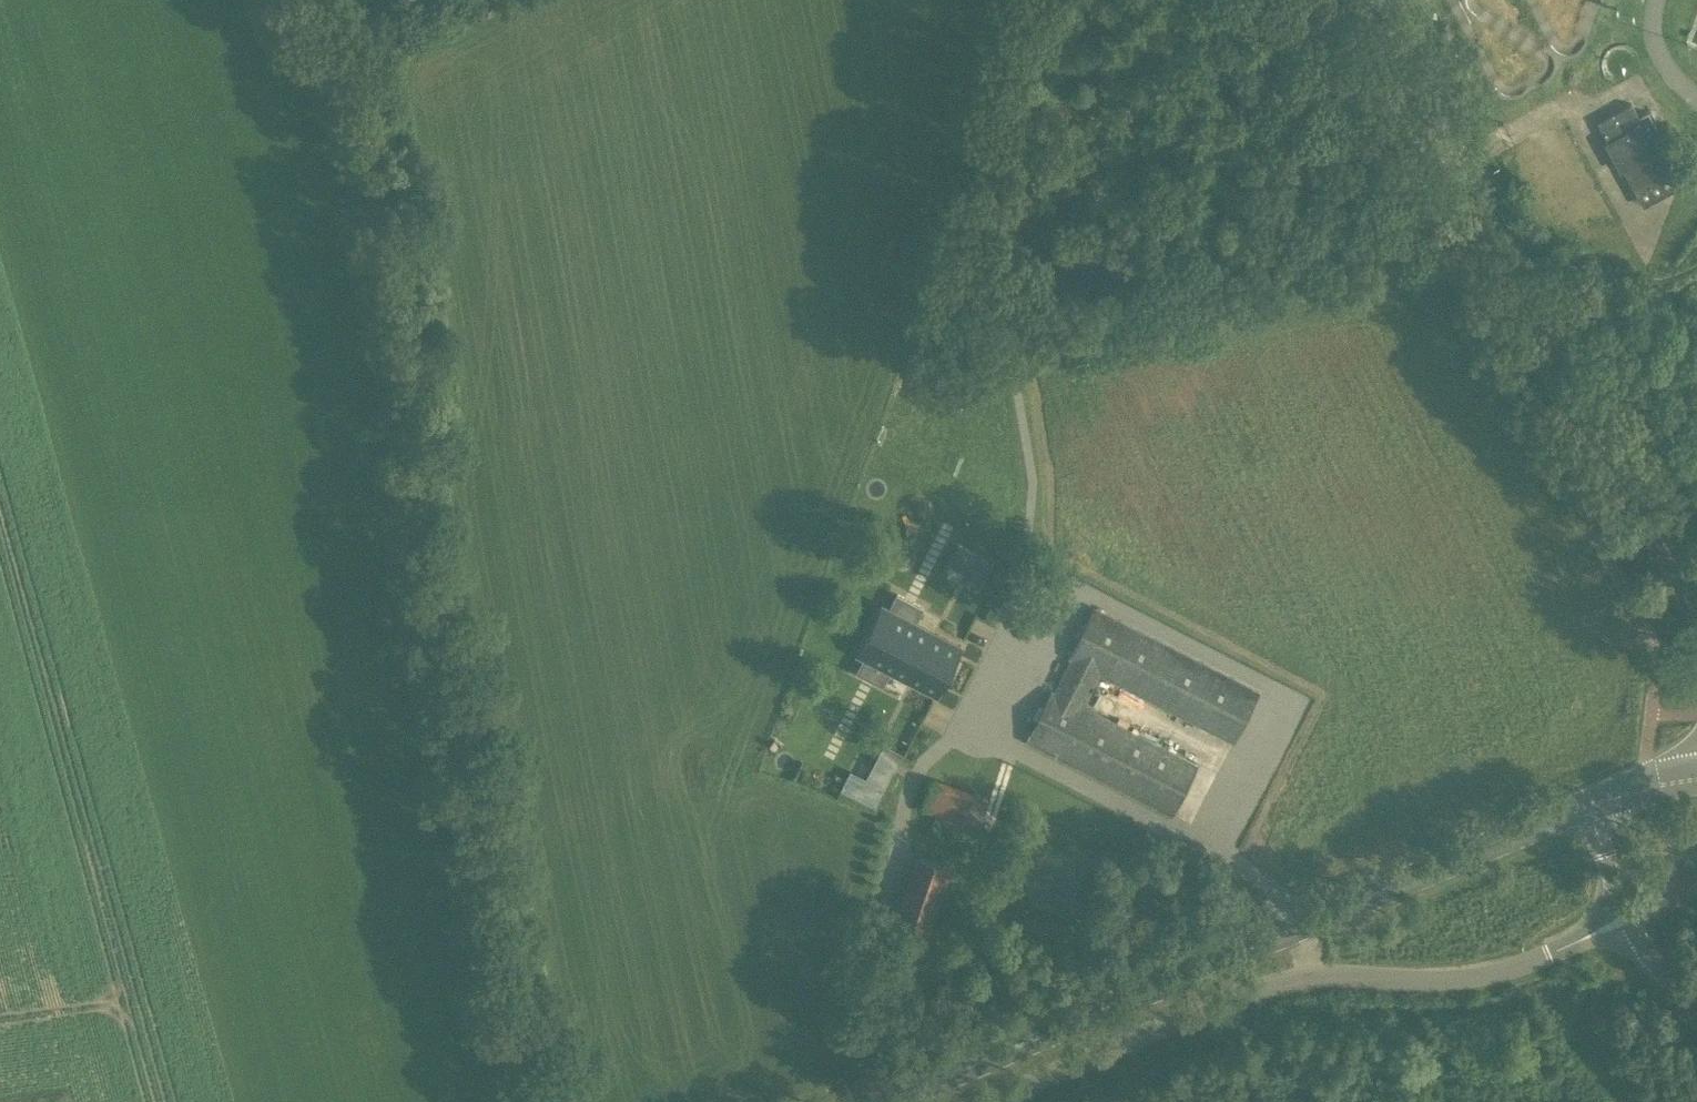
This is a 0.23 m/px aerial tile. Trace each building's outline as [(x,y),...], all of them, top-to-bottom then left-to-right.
[(1631,104),(1597,122),(1608,141),(1605,143),(1620,171),(1623,169),(1643,205),(1677,186),(1657,150),(1659,149),(1658,147),(1665,144),(1647,112),(1638,117),(1631,104)] [(937,695),(962,647),(880,606),(856,654),(937,695)] [(1233,743),(1260,692),(1092,606),(1066,659),(1068,660),(1054,689),(1052,688),(1025,742),(1171,816),(1198,765),(1084,705),(1099,675),(1233,743)] [(853,767),(843,788),(879,806),(906,751),(886,741),(869,775),(853,767)] [(931,778),(921,810),(962,824),(963,822),(981,827),(990,797),(931,778)] [(935,922),(955,863),(918,850),(897,909),(935,922)]
